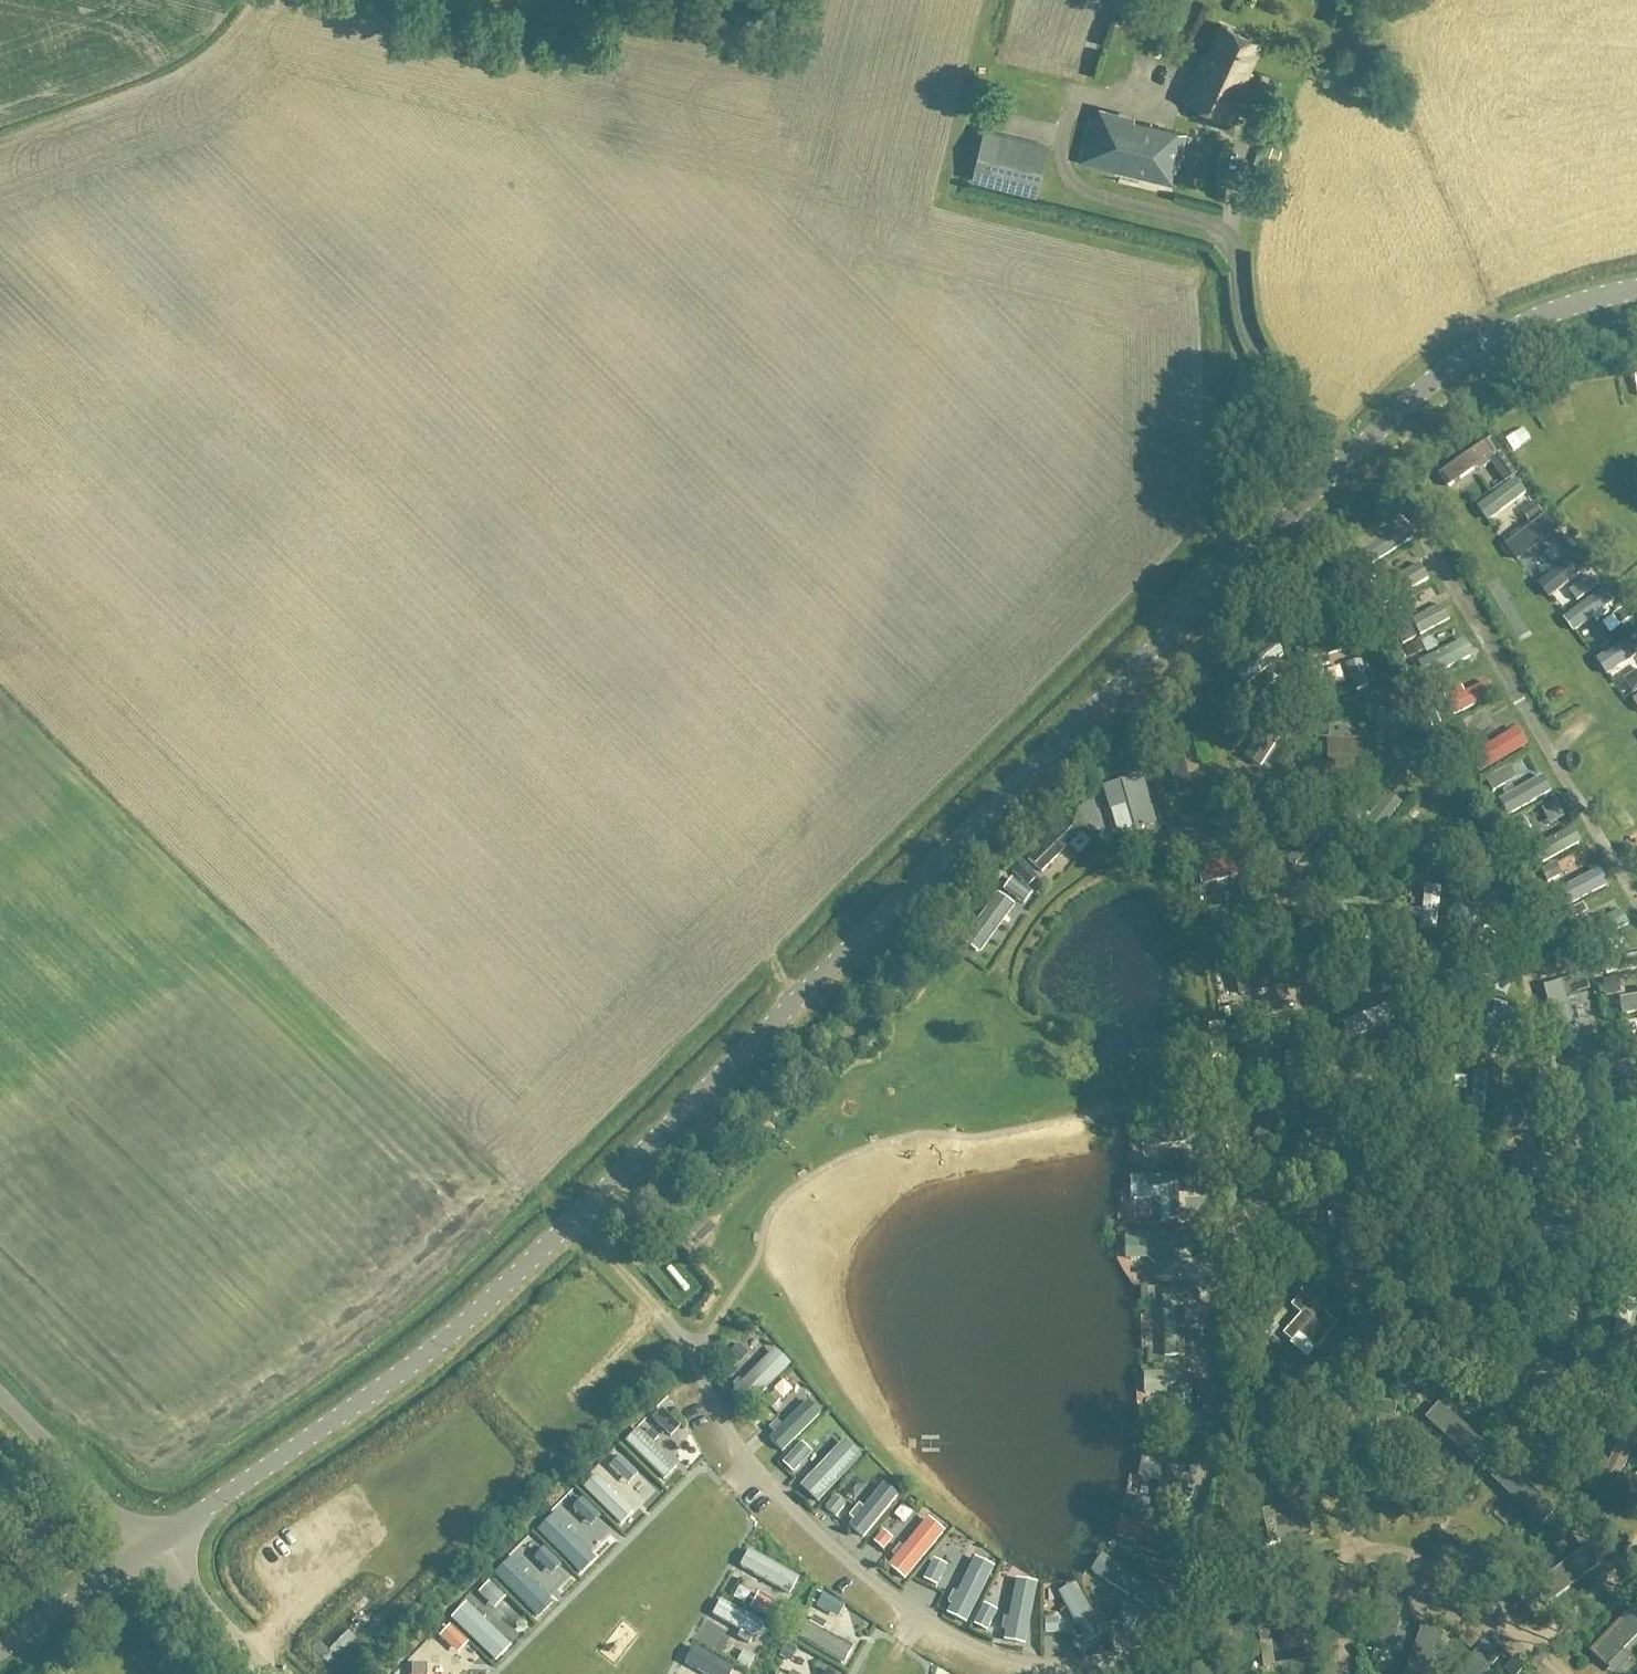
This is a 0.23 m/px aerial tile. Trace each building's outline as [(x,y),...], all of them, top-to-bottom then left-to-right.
[(1242,95),(1247,84),(1252,73),(1248,71),(1261,43),(1221,25),(1206,57),(1202,55),(1182,100),(1230,122),(1242,95)] [(1173,187),(1186,136),(1133,123),(1131,131),(1088,121),(1078,164),(1173,187)] [(973,182),(988,186),(1036,198),(1049,148),(1000,136),(985,132),(973,182)] [(1275,164),(1280,152),(1272,149),(1272,151),(1268,161),(1275,164)] [(1485,508),(1496,521),(1525,498),(1514,484),(1485,508)] [(1546,519),(1512,535),(1519,551),(1553,535),(1546,519)] [(1388,561),(1419,542),(1410,528),(1379,546),(1388,561)] [(1560,596),(1587,573),(1574,559),(1547,581),(1560,596)] [(1399,576),(1408,593),(1438,578),(1429,561),(1399,576)] [(1602,591),(1574,612),(1587,629),(1615,608),(1602,591)] [(1453,609),(1425,620),(1430,635),(1458,624),(1453,609)] [(1338,631),(1292,646),(1309,695),(1328,689),(1323,675),(1331,672),(1325,656),(1344,650),(1338,631)] [(1599,654),(1610,672),(1618,668),(1622,676),(1636,667),(1636,632),(1599,654)] [(1469,649),(1442,660),(1448,675),(1475,664),(1469,649)] [(1452,696),(1457,714),(1498,703),(1493,684),(1452,696)] [(1483,776),(1532,748),(1520,728),(1472,756),(1483,776)] [(1376,739),(1327,740),(1328,777),(1376,777),(1376,739)] [(1181,748),(1170,753),(1190,805),(1202,801),(1181,748)] [(1156,825),(1142,775),(1102,786),(1109,811),(1128,806),(1136,831),(1156,825)] [(1517,818),(1557,799),(1548,780),(1508,799),(1517,818)] [(1040,874),(1086,839),(1076,826),(1030,860),(1040,874)] [(1537,850),(1549,869),(1586,848),(1574,829),(1537,850)] [(1202,867),(1208,893),(1254,883),(1248,857),(1202,867)] [(1031,864),(1018,870),(1028,891),(1041,885),(1031,864)] [(1556,890),(1569,883),(1563,870),(1549,876),(1556,890)] [(1604,875),(1566,894),(1574,910),(1612,892),(1604,875)] [(1594,912),(1577,917),(1587,948),(1633,933),(1626,912),(1597,921),(1594,912)] [(1279,952),(1232,962),(1239,996),(1286,986),(1279,952)] [(1362,970),(1362,990),(1378,990),(1378,970),(1362,970)] [(1494,1121),(1492,1077),(1475,1078),(1476,1121),(1494,1121)] [(1509,1157),(1507,1178),(1560,1181),(1561,1160),(1509,1157)] [(1177,1177),(1129,1179),(1130,1201),(1159,1200),(1160,1222),(1179,1221),(1177,1177)] [(1317,1204),(1318,1219),(1335,1217),(1334,1202),(1317,1204)] [(1172,1238),(1123,1240),(1124,1261),(1154,1260),(1154,1280),(1173,1279),(1172,1238)] [(1337,1326),(1301,1295),(1290,1307),(1300,1316),(1282,1336),(1291,1344),(1298,1335),(1315,1351),(1337,1326)] [(1636,1324),(1636,1304),(1629,1304),(1627,1326),(1636,1327),(1636,1324)] [(1175,1371),(1197,1370),(1195,1305),(1172,1306),(1175,1371)] [(739,1387),(757,1407),(796,1371),(777,1351),(739,1387)] [(1189,1373),(1143,1375),(1144,1395),(1171,1394),(1172,1416),(1191,1415),(1189,1373)] [(771,1434),(786,1454),(830,1421),(814,1401),(771,1434)] [(1438,1404),(1424,1420),(1479,1457),(1474,1463),(1488,1447),(1438,1404)] [(672,1486),(709,1451),(682,1423),(670,1435),(652,1418),(628,1441),(672,1486)] [(1378,1427),(1366,1479),(1387,1484),(1398,1432),(1378,1427)] [(848,1445),(805,1490),(822,1506),(865,1461),(848,1445)] [(1183,1467),(1141,1458),(1137,1479),(1159,1483),(1153,1513),(1173,1517),(1183,1467)] [(1506,1463),(1491,1478),(1491,1479),(1497,1473),(1538,1525),(1553,1509),(1506,1463)] [(606,1470),(589,1482),(622,1528),(638,1517),(606,1470)] [(853,1528),(869,1543),(907,1503),(891,1488),(853,1528)] [(589,1581),(627,1543),(578,1493),(540,1531),(589,1581)] [(1312,1533),(1303,1500),(1261,1511),(1270,1544),(1312,1533)] [(845,1501),(832,1510),(841,1522),(854,1513),(845,1501)] [(891,1562),(908,1579),(951,1537),(935,1520),(891,1562)] [(1179,1553),(1180,1531),(1122,1529),(1121,1550),(1179,1553)] [(878,1543),(890,1554),(900,1542),(888,1532),(878,1543)] [(1586,1547),(1544,1580),(1558,1597),(1600,1564),(1586,1547)] [(1163,1591),(1100,1548),(1079,1582),(1111,1644),(1127,1635),(1143,1623),(1151,1611),(1160,1600),(1163,1591)] [(796,1598),(806,1580),(757,1552),(747,1570),(796,1598)] [(951,1618),(975,1629),(1001,1571),(977,1560),(951,1618)] [(942,1590),(954,1569),(940,1562),(928,1582),(942,1590)] [(1386,1588),(1370,1647),(1390,1652),(1390,1649),(1400,1652),(1407,1623),(1398,1621),(1405,1593),(1386,1588)] [(813,1618),(802,1637),(843,1661),(865,1624),(821,1599),(811,1616),(813,1618)] [(495,1665),(511,1650),(466,1604),(450,1619),(495,1665)] [(722,1605),(714,1618),(763,1646),(773,1629),(765,1624),(763,1628),(722,1605)] [(999,1636),(1002,1612),(985,1610),(982,1634),(999,1636)] [(446,1637),(460,1651),(470,1641),(456,1628),(446,1637)] [(1273,1666),(1306,1661),(1303,1639),(1292,1640),(1290,1629),(1258,1633),(1259,1644),(1270,1643),(1273,1666)]
